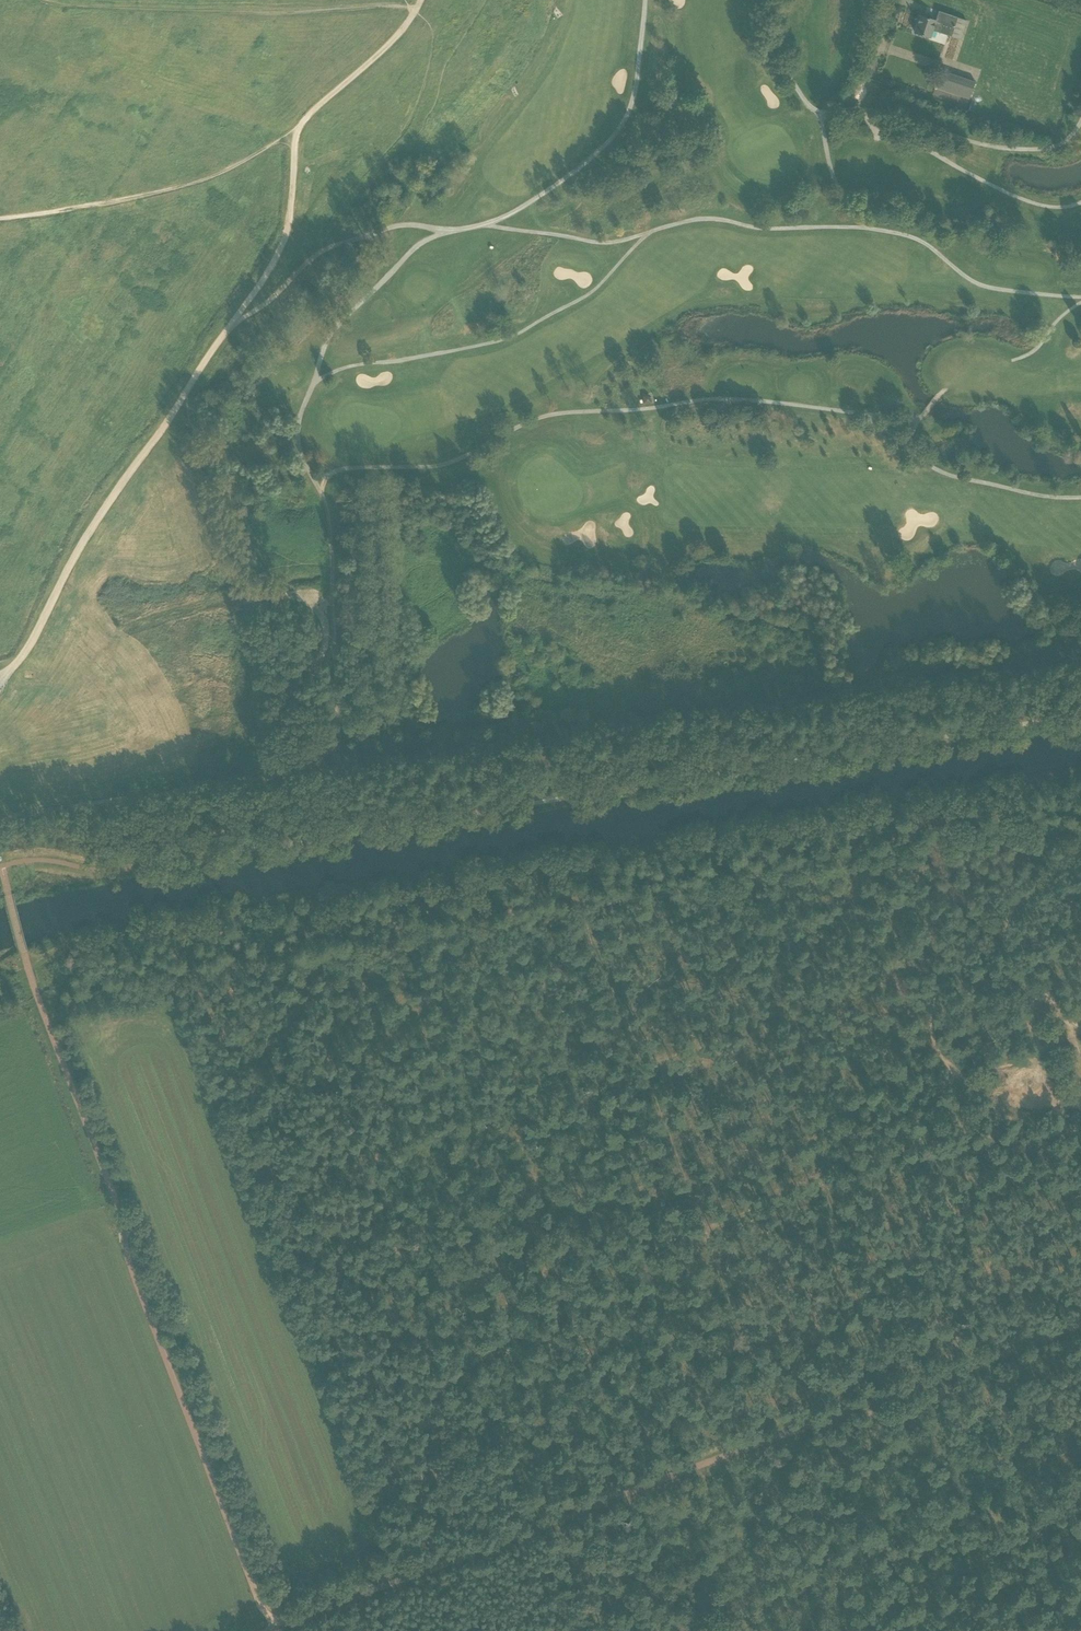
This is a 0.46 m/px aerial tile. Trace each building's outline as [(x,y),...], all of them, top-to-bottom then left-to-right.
[(939,11),(936,20),(920,15),(914,32),(931,37),(933,30),(961,39),(967,20),(939,11)] [(944,70),(937,89),(969,100),(975,81),(944,70)]
